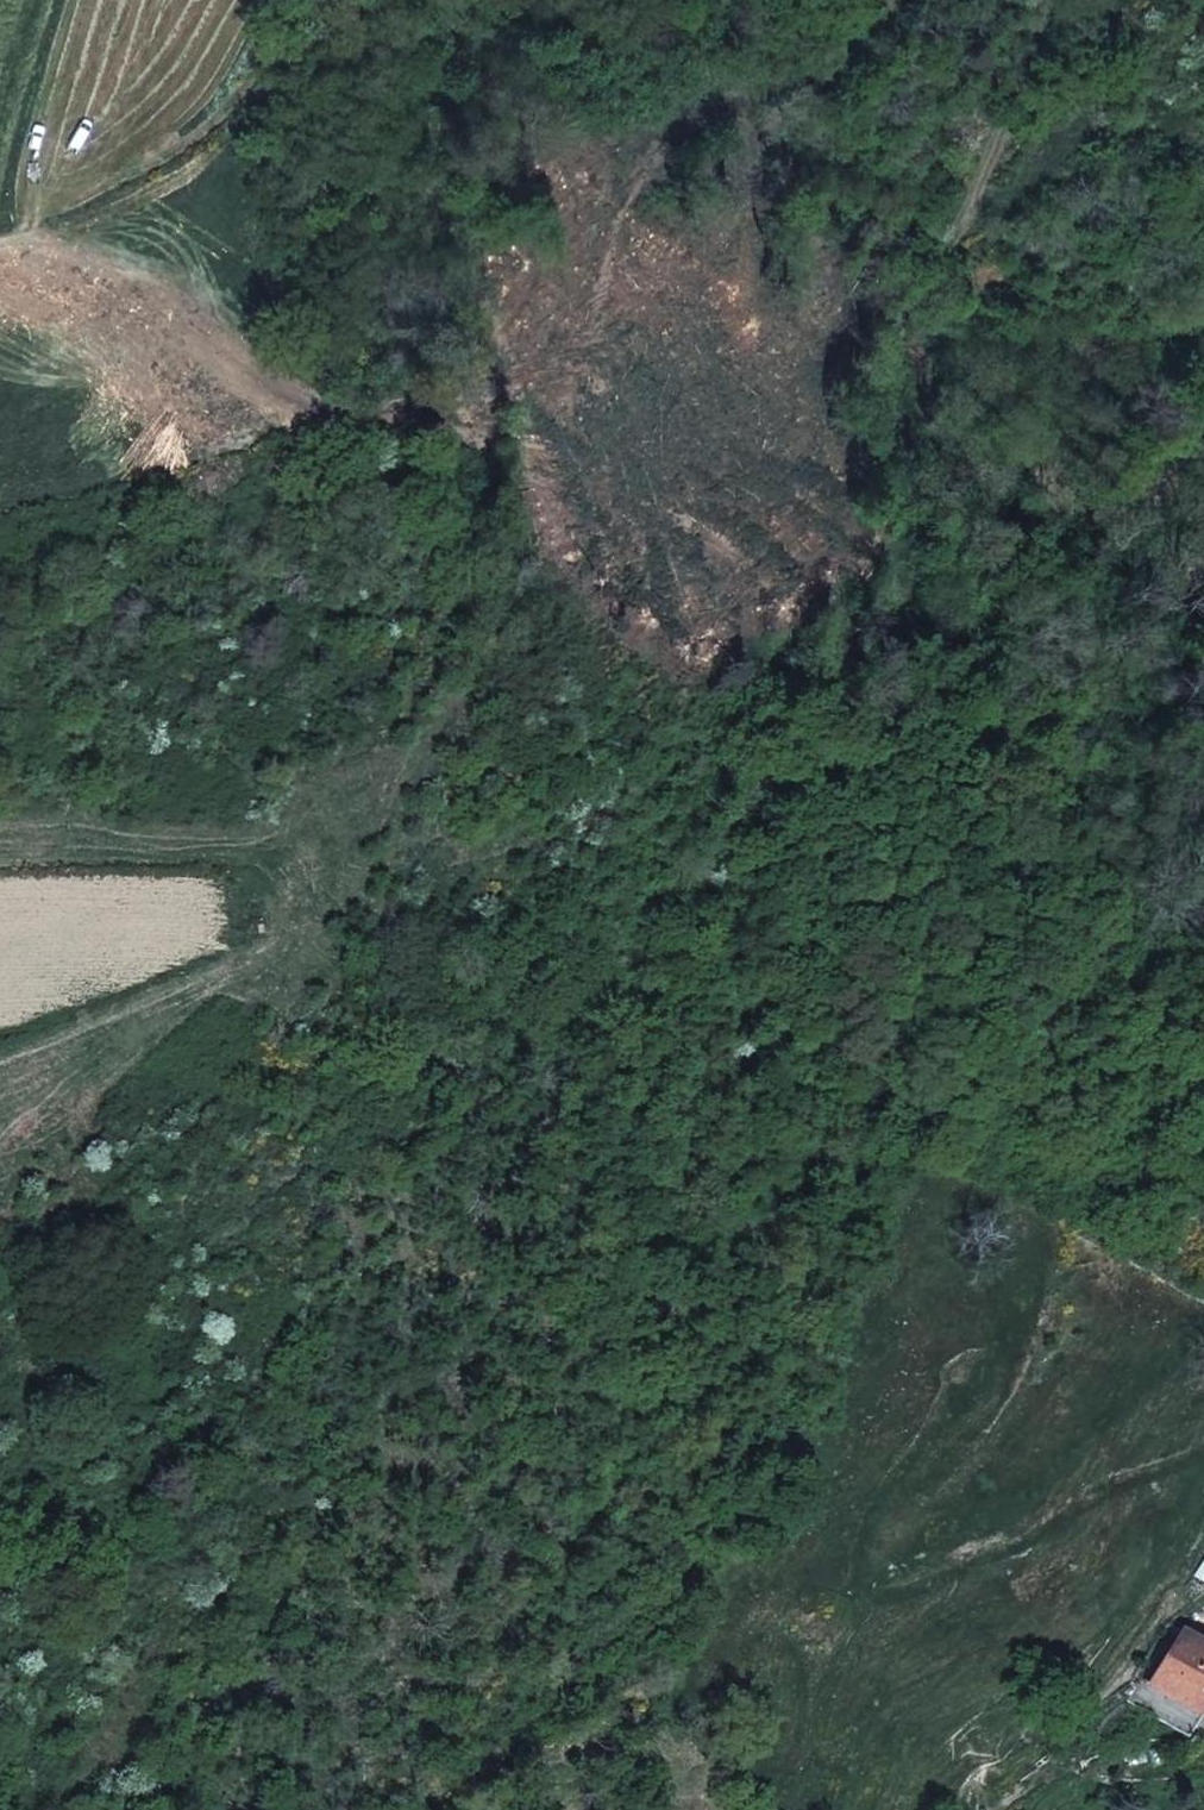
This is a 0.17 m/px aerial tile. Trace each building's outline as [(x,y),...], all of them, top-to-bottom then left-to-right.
[(1181,1733),(1194,1712),(1203,1696),(1203,1645),(1183,1631),(1169,1623),(1140,1671),(1142,1673),(1127,1699),(1181,1733)]
